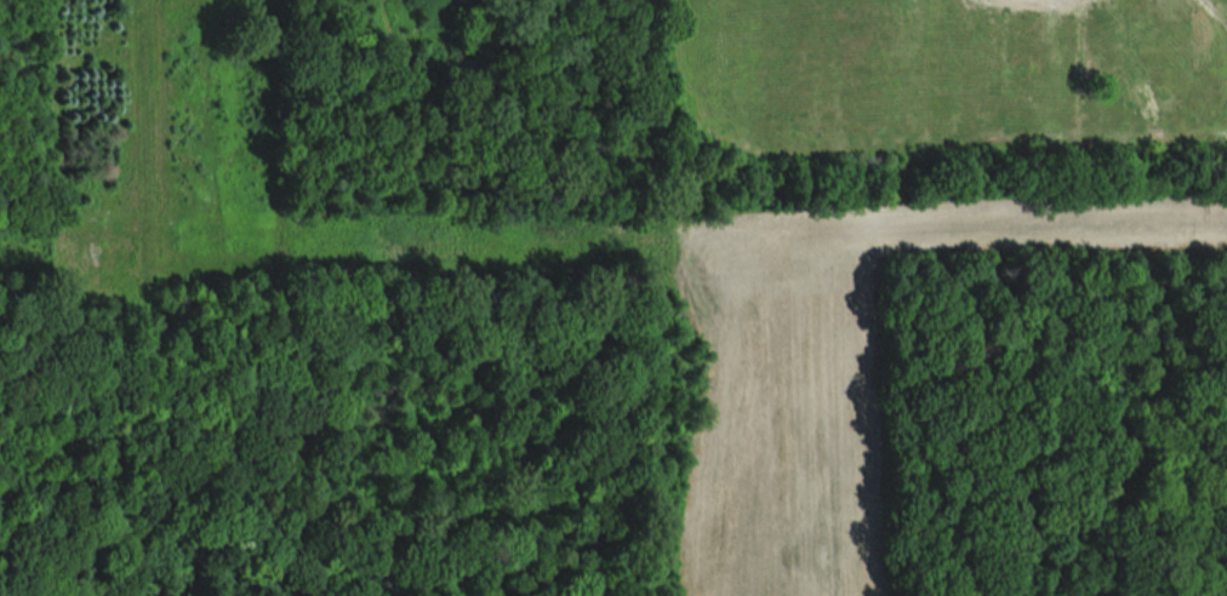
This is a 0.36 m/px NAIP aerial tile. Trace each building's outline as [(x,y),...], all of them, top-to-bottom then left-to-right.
[(511,258),(529,262),(532,248),(515,243),(511,258)]
